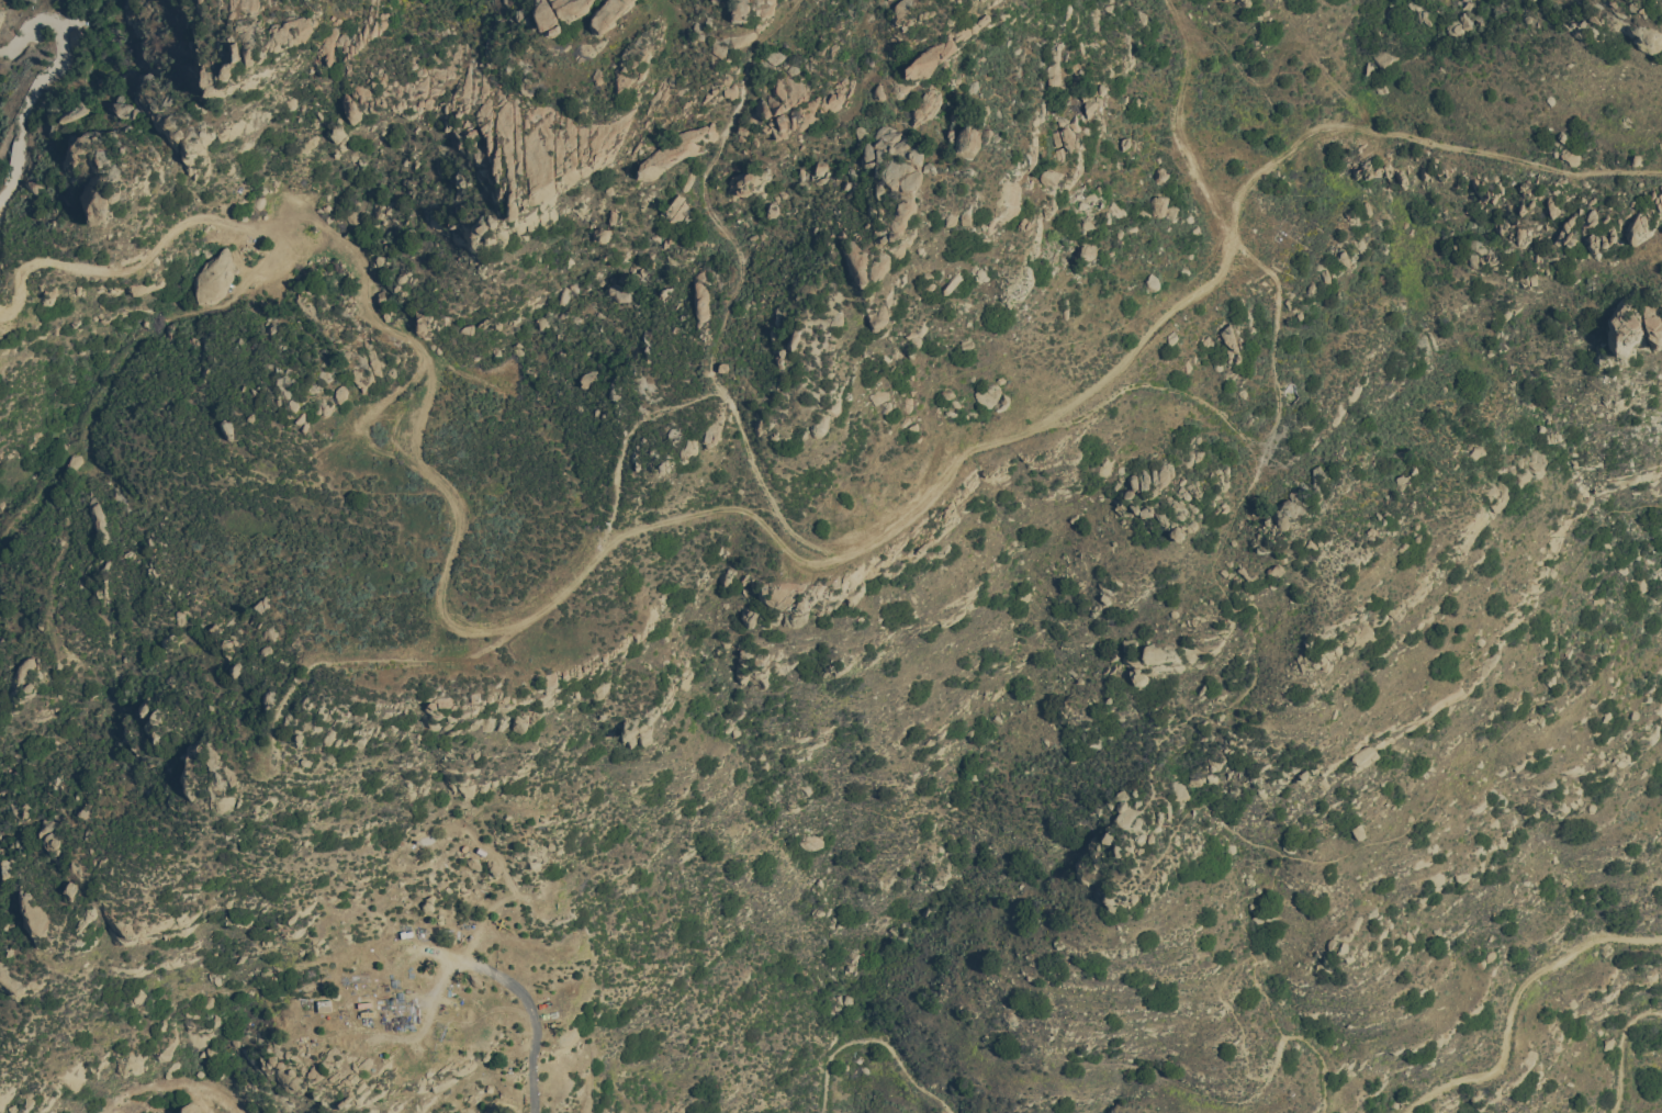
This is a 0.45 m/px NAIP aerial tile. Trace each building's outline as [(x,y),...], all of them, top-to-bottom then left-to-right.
[(1469,29),(1463,13),(1443,21),(1449,37),(1469,29)] [(1391,58),(1379,48),(1370,58),(1382,69),(1391,58)] [(55,114),(60,124),(86,111),(81,101),(55,114)] [(976,127),(958,125),(954,154),(972,157),(976,127)] [(724,186),(732,202),(751,193),(742,176),(724,186)] [(668,219),(683,197),(675,192),(660,214),(668,219)] [(1151,215),(1164,216),(1165,196),(1152,196),(1151,215)]
